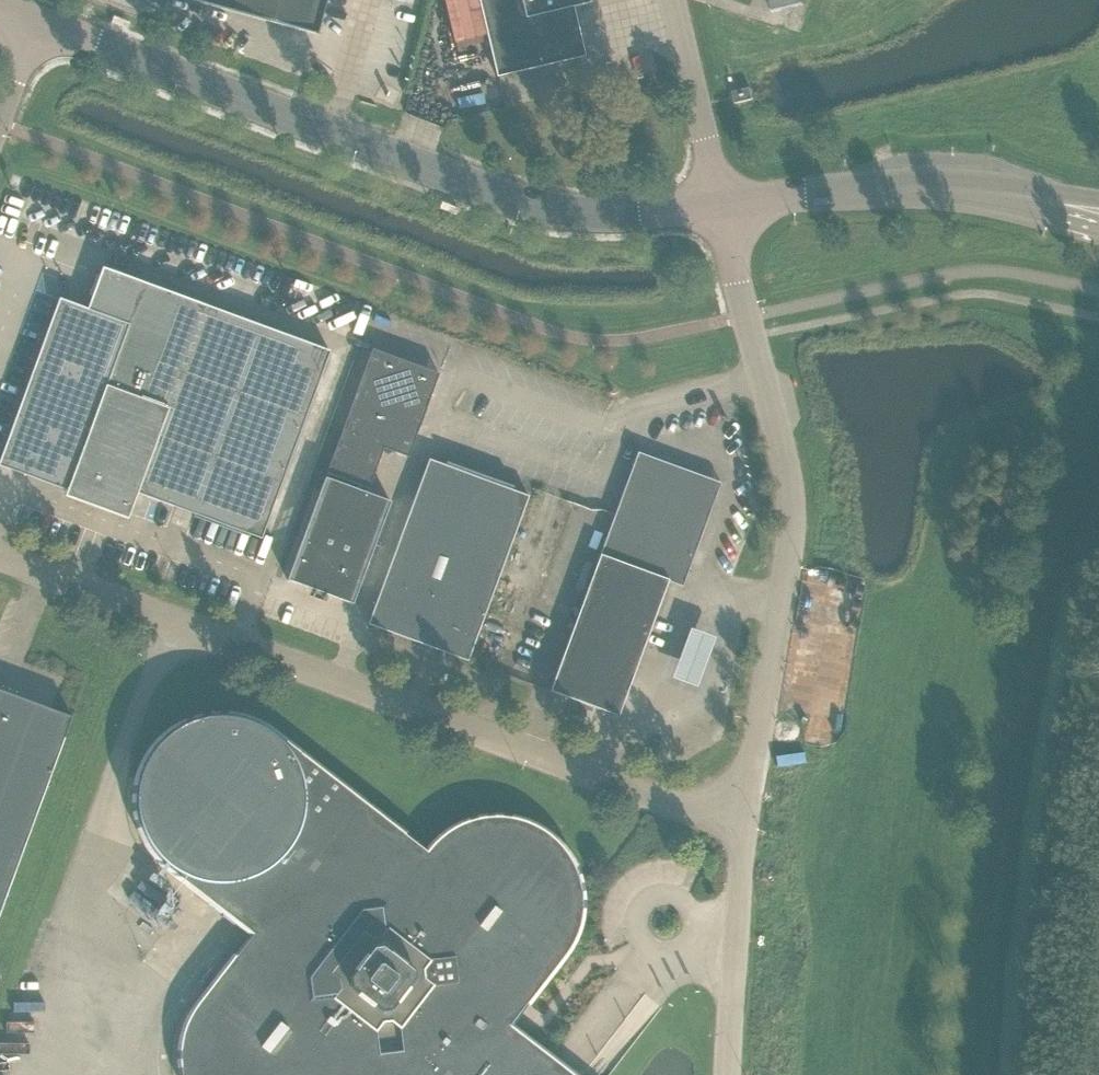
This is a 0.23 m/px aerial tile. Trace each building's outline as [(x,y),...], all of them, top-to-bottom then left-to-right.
[(325,0),(193,0),(316,33),(325,0)] [(497,77),(584,56),(573,7),(581,5),(580,0),(478,0),(497,77)] [(771,12),(783,9),(783,10),(784,11),(785,12),(787,13),(789,12),(790,12),(791,11),(791,10),(792,9),(792,8),(792,7),(803,4),(802,0),(768,0),(771,12)] [(750,87),(732,92),(735,103),(753,99),(750,87)] [(204,306),(103,268),(87,310),(60,299),(0,461),(0,466),(68,491),(66,496),(126,519),(136,493),(204,306)] [(136,493),(261,538),(329,352),(204,306),(136,493)] [(408,457),(439,374),(372,349),(326,473),(368,489),(384,448),(408,457)] [(682,586),(720,483),(638,452),(550,691),(618,716),(668,581),(682,586)] [(467,661),(528,496),(429,459),(368,624),(467,661)] [(352,604),(390,502),(325,478),(287,581),(352,604)] [(714,643),(690,634),(672,683),(696,692),(714,643)] [(72,717),(0,691),(0,914),(72,717)] [(132,802),(133,816),(136,828),(145,847),(155,860),(165,870),(248,934),(222,968),(194,1004),(188,1013),(182,1025),(178,1042),(176,1057),(177,1070),(178,1074),(578,1074),(555,1057),(514,1024),(541,990),(571,950),(579,935),(584,918),(586,903),(584,886),(582,877),(579,867),(573,855),(566,845),(557,836),(545,827),(535,821),(525,817),(512,814),(498,812),(484,813),(472,816),(457,822),(449,826),(442,831),(436,837),(431,841),(426,847),(275,730),(272,727),(259,720),(248,715),(234,712),(220,711),(206,712),(196,715),(184,719),(173,725),(160,735),(152,743),(147,751),(141,760),(136,773),(133,782),(132,795),(132,802)]
